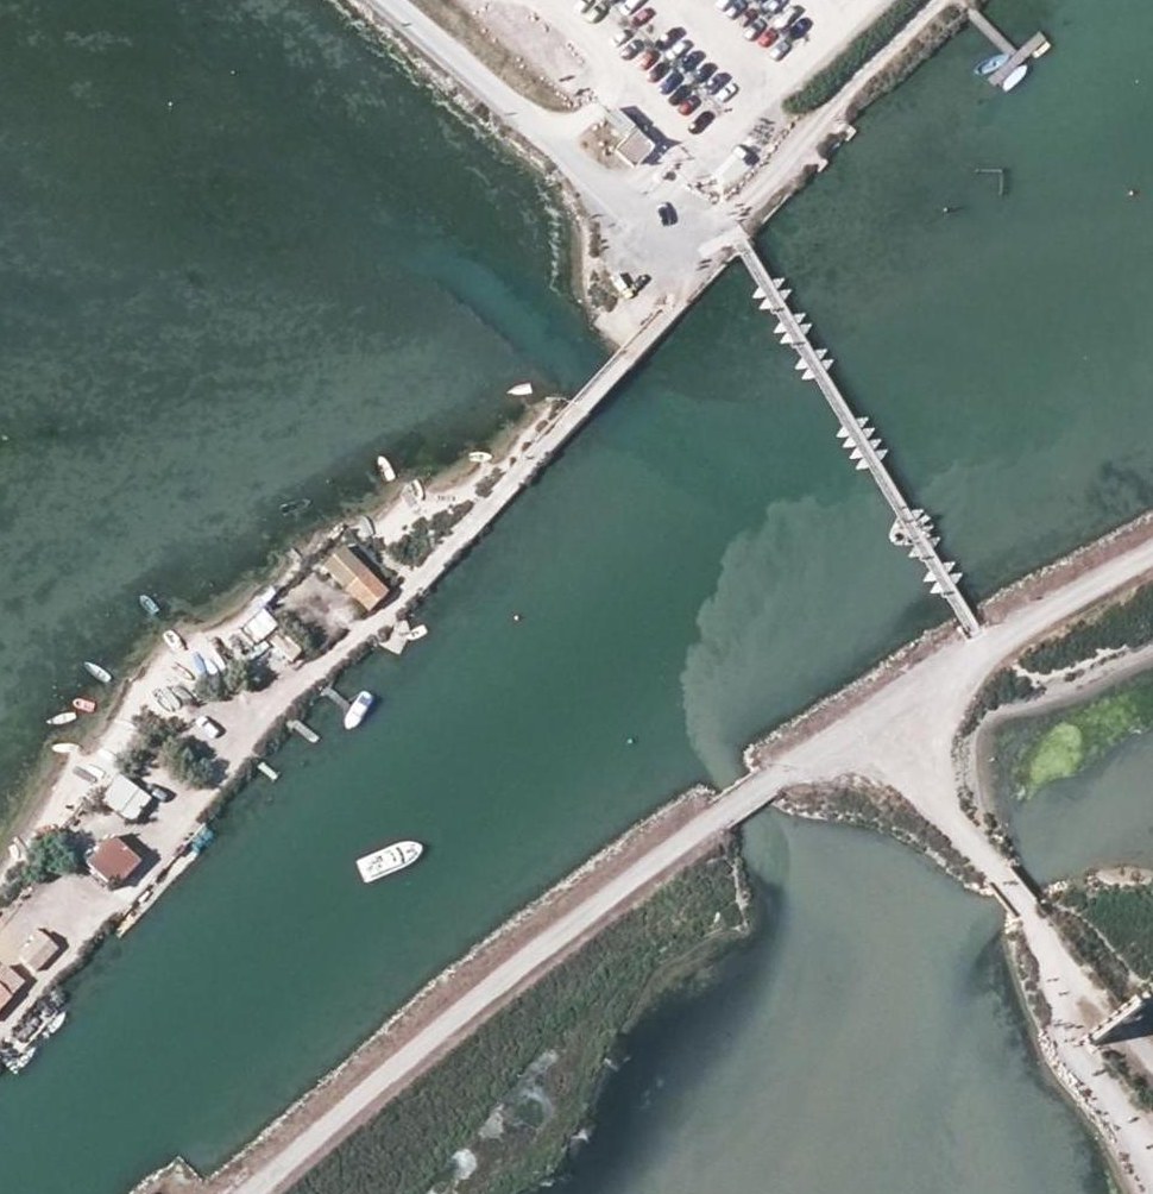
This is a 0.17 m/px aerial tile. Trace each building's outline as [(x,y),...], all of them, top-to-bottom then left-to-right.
[(636,125),(619,111),(607,123),(625,138),(636,125)] [(657,144),(636,125),(625,138),(614,150),(628,162),(640,164),(657,144)] [(330,572),(348,591),(365,573),(348,557),(330,572)] [(385,594),(365,573),(348,591),(370,612),(385,594)] [(252,647),(278,626),(265,610),(239,631),(252,647)] [(131,823),(151,797),(120,773),(100,799),(131,823)] [(88,865),(115,890),(137,864),(111,840),(88,865)] [(20,960),(36,974),(57,951),(41,936),(20,960)] [(23,986),(10,973),(0,983),(0,1010),(23,986)] [(1112,1014),(1086,1036),(1097,1048),(1113,1034),(1124,1025),(1150,1004),(1139,991),(1112,1014)]
